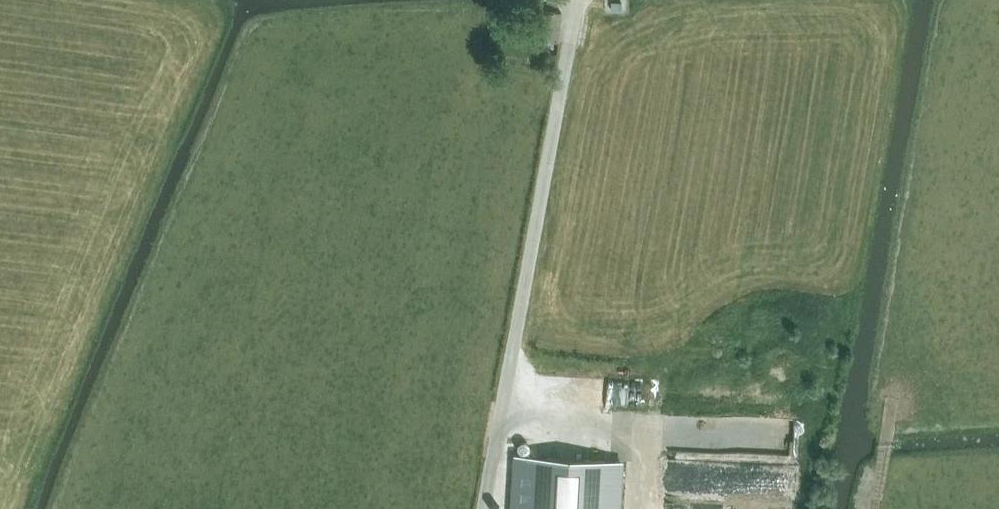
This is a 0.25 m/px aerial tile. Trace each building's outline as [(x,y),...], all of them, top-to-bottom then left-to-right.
[(513,508),(617,508),(620,461),(526,456),(520,456),(516,455),(513,508)]
